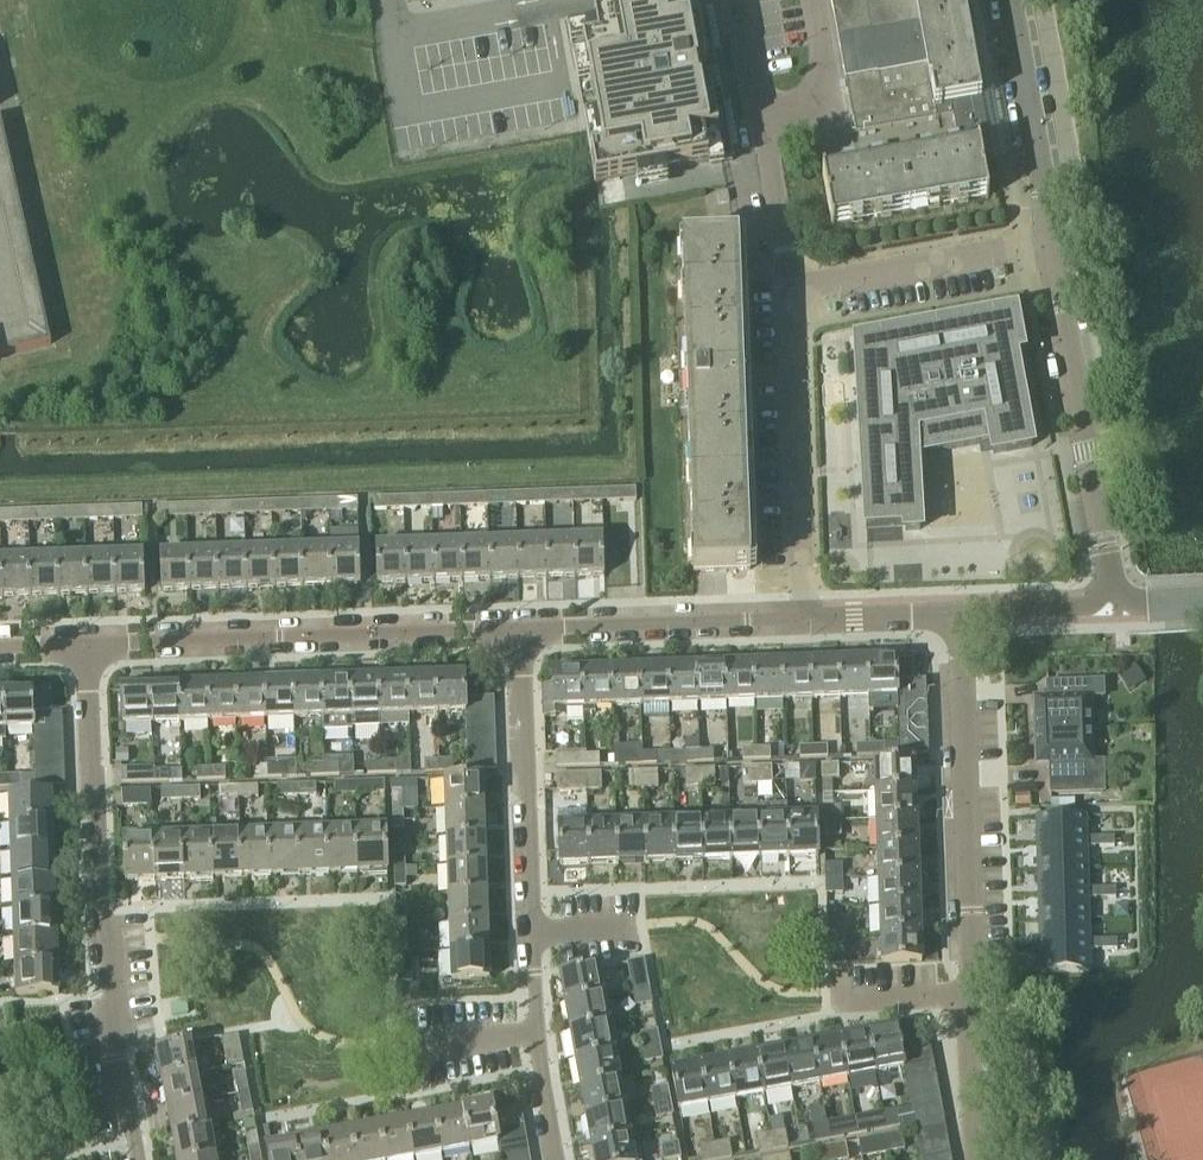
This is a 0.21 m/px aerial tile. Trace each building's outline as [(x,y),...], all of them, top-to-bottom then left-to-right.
[(582,47),(602,155),(592,157),(590,158),(591,163),(595,186),(598,186),(600,186),(602,185),(622,182),(635,179),(648,177),(666,174),(670,173),(700,168),(707,166),(711,166),(721,164),(722,163),(733,162),(731,150),(723,106),(721,96),(720,93),(715,94),(715,93),(711,69),(716,68),(715,64),(713,54),(705,9),(704,0),(694,0),(640,10),(593,18),(593,21),(597,44),(582,47)] [(958,151),(978,147),(980,158),(990,156),(963,0),(832,0),(855,134),(952,117),(958,151)] [(50,345),(0,119),(0,356),(50,345)] [(938,154),(900,161),(909,211),(943,205),(947,205),(953,204),(987,197),(980,158),(978,147),(958,151),(938,154)] [(861,168),(822,175),(831,225),(870,218),(909,211),(900,161),(861,168)] [(692,555),(693,573),(750,570),(738,243),(681,245),(682,263),(674,263),(679,389),(685,555),(692,555)] [(1022,352),(1014,312),(855,341),(865,527),(904,525),(904,531),(919,530),(915,456),(990,443),(993,454),(1031,447),(1014,353),(1022,352)] [(635,491),(607,492),(607,504),(635,503),(635,491)] [(607,492),(572,493),(572,505),(607,504),(607,492)] [(572,493),(543,494),(544,506),(572,505),(572,493)] [(515,495),(487,496),(487,508),(515,507),(515,495)] [(487,496),(458,497),(459,509),(487,508),(487,496)] [(430,497),(401,498),(402,511),(430,510),(430,497)] [(458,497),(430,497),(430,510),(459,509),(458,497)] [(402,511),(401,498),(373,499),(374,512),(402,511)] [(215,505),(188,506),(188,518),(215,517),(215,505)] [(55,511),(27,512),(27,524),(55,523),(55,511)] [(602,539),(573,540),(575,578),(603,577),(602,539)] [(546,578),(575,578),(573,540),(545,541),(546,578)] [(518,579),(546,578),(545,541),(516,542),(518,579)] [(490,580),(518,579),(516,542),(489,543),(490,580)] [(461,581),(490,580),(489,543),(460,544),(461,581)] [(433,582),(461,581),(460,544),(431,545),(433,582)] [(404,583),(433,582),(431,545),(403,546),(404,583)] [(376,584),(404,583),(403,546),(375,547),(376,584)] [(357,547),(329,548),(330,586),(359,585),(357,547)] [(329,548),(300,549),(302,587),(330,586),(329,548)] [(300,549),(272,550),(274,588),(302,587),(300,549)] [(272,550),(245,551),(246,589),(274,588),(272,550)] [(245,551),(217,552),(218,590),(246,589),(245,551)] [(217,552),(189,553),(190,591),(218,590),(217,552)] [(190,591),(189,553),(160,554),(161,592),(190,591)] [(142,555),(114,556),(115,593),(144,592),(142,555)] [(114,556),(85,557),(86,594),(115,593),(114,556)] [(85,557),(57,558),(58,595),(86,594),(85,557)] [(57,558),(29,559),(30,596),(58,595),(57,558)] [(0,560),(0,566),(1,597),(30,596),(29,559),(0,560)] [(896,659),(867,660),(868,696),(869,711),(897,710),(897,695),(896,685),(911,685),(910,663),(896,664),(896,659)] [(867,660),(839,661),(840,697),(868,696),(867,660)] [(839,661),(810,662),(811,698),(840,697),(839,661)] [(810,662),(782,663),(783,700),(811,698),(810,662)] [(782,663),(753,664),(755,701),(783,700),(782,663)] [(753,664),(725,665),(726,702),(755,701),(753,664)] [(725,665),(697,666),(698,703),(726,702),(725,665)] [(697,666),(668,667),(669,704),(698,703),(697,666)] [(1137,666),(1121,676),(1130,690),(1146,680),(1137,666)] [(668,667),(640,668),(641,705),(669,704),(668,667)] [(640,668),(611,669),(612,706),(641,705),(640,668)] [(611,669),(582,670),(584,714),(596,714),(595,706),(612,706),(611,669)] [(553,685),(541,685),(543,718),(554,717),(554,708),(567,708),(567,724),(584,724),(584,714),(582,670),(553,671),(553,685)] [(466,676),(436,677),(437,714),(465,713),(467,713),(466,699),(466,676)] [(436,677),(407,678),(409,715),(437,714),(436,677)] [(407,678),(379,679),(380,728),(409,727),(409,715),(407,678)] [(379,679),(350,680),(352,731),(380,730),(380,728),(379,679)] [(350,680),(321,681),(322,718),(323,734),(352,733),(352,731),(350,680)] [(321,681),(292,682),(293,719),(322,718),(321,681)] [(292,682),(264,683),(266,720),(293,719),(292,682)] [(125,688),(121,688),(122,725),(152,724),(151,687),(150,687),(150,683),(133,683),(133,687),(125,688)] [(264,683),(236,684),(238,721),(266,720),(264,683)] [(1048,699),(1033,699),(1034,732),(1091,730),(1090,697),(1085,697),(1085,683),(1047,684),(1048,699)] [(236,684),(208,685),(209,722),(238,721),(236,684)] [(911,685),(896,685),(897,695),(897,710),(897,727),(927,726),(926,684),(911,685)] [(208,685),(179,686),(181,723),(209,722),(208,685)] [(179,686),(151,687),(152,724),(181,723),(179,686)] [(5,730),(33,729),(35,729),(34,713),(49,713),(48,694),(34,695),(34,690),(4,691),(5,730)] [(467,713),(465,713),(465,714),(494,713),(493,698),(466,699),(467,713)] [(33,729),(33,730),(63,729),(63,713),(49,713),(34,713),(35,729),(33,729)] [(494,713),(465,714),(465,729),(494,727),(494,713)] [(927,726),(897,727),(898,755),(928,754),(927,726)] [(494,727),(465,729),(466,743),(495,742),(494,727)] [(33,730),(34,745),(64,744),(63,729),(33,730)] [(1091,730),(1034,732),(1035,766),(1050,765),(1051,794),(1088,793),(1088,764),(1092,764),(1091,736),(1091,730)] [(812,739),(813,746),(813,758),(827,757),(827,738),(812,739)] [(700,762),(699,750),(699,740),(685,741),(685,750),(685,762),(700,762)] [(495,742),(466,743),(466,757),(495,756),(495,742)] [(884,743),(870,744),(870,756),(884,755),(884,743)] [(34,745),(34,759),(64,758),(64,744),(34,745)] [(870,756),(870,744),(856,744),(856,756),(870,756)] [(642,745),(613,746),(614,765),(642,764),(642,752),(642,745)] [(813,758),(813,746),(798,746),(799,758),(813,758)] [(770,747),(756,748),(756,760),(771,759),(770,747)] [(756,760),(756,748),(742,748),(742,760),(756,760)] [(713,749),(699,750),(700,762),(714,761),(713,749)] [(116,751),(116,764),(127,763),(127,750),(116,751)] [(585,767),(585,754),(585,751),(555,753),(556,768),(585,767)] [(656,752),(642,752),(642,764),(657,763),(656,752)] [(600,753),(585,754),(585,767),(601,766),(600,753)] [(495,756),(466,757),(466,771),(496,770),(495,756)] [(34,759),(35,773),(64,772),(64,758),(34,759)] [(439,772),(439,760),(424,761),(425,773),(439,772)] [(453,760),(439,760),(439,772),(453,772),(453,760)] [(396,774),(396,762),(382,763),(382,774),(396,774)] [(382,774),(382,763),(367,763),(368,775),(382,774)] [(874,764),(875,793),(915,791),(914,763),(874,764)] [(338,764),(324,765),(324,777),(339,776),(338,764)] [(324,777),(324,765),(310,765),(310,777),(324,777)] [(821,765),(822,780),(838,779),(838,765),(821,765)] [(281,766),(267,767),(268,779),(282,778),(281,766)] [(814,766),(799,766),(800,783),(814,782),(814,766)] [(268,779),(267,767),(253,767),(253,779),(268,779)] [(771,767),(756,768),(757,785),(771,784),(771,767)] [(154,783),(154,771),(154,768),(120,769),(121,784),(154,783)] [(757,785),(756,768),(742,768),(743,785),(757,785)] [(211,781),(210,769),(196,770),(197,782),(211,781)] [(225,769),(210,769),(211,781),(225,780),(225,769)] [(714,769),(700,770),(700,787),(714,786),(714,769)] [(167,770),(154,771),(154,783),(168,783),(167,770)] [(700,787),(700,770),(685,770),(686,787),(700,787)] [(35,773),(35,777),(35,789),(65,788),(64,772),(35,773)] [(643,789),(643,772),(628,773),(629,789),(643,789)] [(657,772),(643,772),(643,789),(657,788),(657,772)] [(586,791),(585,774),(555,775),(556,792),(586,791)] [(600,774),(585,774),(586,791),(601,791),(600,774)] [(35,777),(8,777),(8,789),(35,789),(35,777)] [(444,780),(445,808),(483,807),(482,779),(444,780)] [(383,782),(354,783),(354,795),(383,794),(383,782)] [(354,795),(354,783),(335,783),(335,795),(354,795)] [(314,784),(295,785),(296,797),(315,796),(314,784)] [(296,797),(295,785),(276,786),(277,797),(296,797)] [(257,786),(238,787),(238,799),(257,798),(257,786)] [(238,799),(238,787),(219,788),(219,799),(238,799)] [(199,788),(180,789),(180,801),(199,800),(199,788)] [(180,801),(180,789),(161,790),(161,802),(180,801)] [(151,790),(121,790),(121,808),(151,807),(151,790)] [(391,791),(392,810),(403,810),(402,791),(391,791)] [(875,793),(875,821),(916,819),(915,791),(875,793)] [(7,795),(8,826),(52,824),(51,793),(7,795)] [(757,807),(758,819),(759,860),(788,859),(787,818),(786,818),(786,806),(757,807)] [(445,808),(446,837),(484,836),(483,807),(445,808)] [(822,809),(823,823),(840,822),(839,808),(822,809)] [(403,810),(392,810),(393,829),(403,829),(403,810)] [(816,817),(787,818),(788,859),(817,858),(816,817)] [(1085,817),(1035,818),(1036,845),(1086,844),(1086,839),(1085,817)] [(758,819),(730,820),(732,861),(759,860),(758,819)] [(875,821),(876,850),(916,848),(916,819),(875,821)] [(730,820),(701,821),(703,862),(732,861),(730,820)] [(701,821),(673,822),(674,863),(703,862),(701,821)] [(673,822),(644,823),(646,864),(674,863),(673,822)] [(840,822),(823,823),(824,837),(840,837),(840,822)] [(644,823),(616,824),(617,865),(646,864),(644,823)] [(8,826),(9,854),(53,853),(52,824),(8,826)] [(616,824),(587,825),(588,866),(617,865),(616,824)] [(588,866),(587,825),(557,826),(559,867),(588,866)] [(386,829),(356,830),(357,874),(387,873),(386,829)] [(356,830),(326,831),(328,875),(357,874),(356,830)] [(326,831),(297,832),(299,876),(328,875),(326,831)] [(297,832),(269,833),(270,877),(299,876),(297,832)] [(269,833),(240,835),(241,878),(270,877),(269,833)] [(240,835),(211,836),(212,879),(241,878),(240,835)] [(182,837),(183,880),(194,880),(194,883),(211,882),(211,879),(212,879),(211,836),(182,837)] [(446,837),(447,866),(485,864),(484,836),(446,837)] [(154,882),(183,880),(182,837),(152,838),(154,882)] [(123,883),(154,882),(152,838),(122,839),(123,883)] [(1100,838),(1086,839),(1086,844),(1086,849),(1100,848),(1100,838)] [(1113,838),(1100,838),(1100,848),(1114,848),(1114,843),(1113,838)] [(1086,844),(1036,845),(1037,871),(1087,869),(1086,849),(1086,844)] [(393,849),(394,868),(405,867),(404,848),(393,849)] [(876,850),(877,878),(917,876),(916,848),(876,850)] [(9,854),(11,883),(54,882),(53,853),(9,854)] [(447,866),(448,895),(486,893),(485,864),(447,866)] [(825,866),(825,880),(842,879),(841,865),(825,866)] [(405,867),(394,868),(395,887),(405,886),(405,867)] [(1087,869),(1037,871),(1038,896),(1088,895),(1087,890),(1087,869)] [(877,878),(878,906),(918,904),(917,876),(877,878)] [(842,879),(825,880),(826,894),(842,894),(842,879)] [(11,883),(12,912),(56,910),(56,908),(60,908),(59,895),(55,895),(54,882),(11,883)] [(1115,889),(1101,890),(1101,899),(1115,899),(1115,894),(1115,889)] [(1101,890),(1087,890),(1088,895),(1088,900),(1101,899),(1101,890)] [(448,895),(449,923),(487,922),(486,893),(448,895)] [(1088,895),(1038,896),(1038,922),(1088,921),(1088,900),(1088,895)] [(878,906),(879,935),(919,934),(918,904),(878,906)] [(395,906),(396,925),(407,925),(406,906),(395,906)] [(12,912),(13,939),(57,938),(57,937),(61,936),(61,924),(56,924),(56,910),(12,912)] [(827,922),(828,937),(844,936),(843,921),(827,922)] [(1088,921),(1038,922),(1039,948),(1089,946),(1089,941),(1088,921)] [(449,923),(450,951),(488,950),(487,922),(449,923)] [(407,925),(396,925),(396,944),(407,944),(407,925)] [(919,934),(879,935),(880,964),(920,963),(919,934)] [(844,936),(828,937),(829,965),(845,965),(844,936)] [(13,939),(14,968),(58,967),(57,938),(13,939)] [(1103,941),(1089,941),(1089,946),(1089,951),(1103,951),(1103,941)] [(1116,941),(1103,941),(1103,951),(1117,950),(1117,945),(1116,941)] [(1089,946),(1039,948),(1040,974),(1090,973),(1089,951),(1089,946)] [(488,950),(450,951),(451,982),(489,980),(488,950)] [(626,964),(632,994),(649,991),(643,960),(626,964)] [(58,967),(14,968),(15,998),(59,996),(58,967)] [(559,977),(565,1006),(604,999),(598,969),(559,977)] [(649,991),(632,994),(635,1007),(651,1003),(649,991)] [(565,1006),(570,1034),(609,1026),(604,999),(565,1006)] [(570,1034),(576,1062),(615,1055),(609,1026),(570,1034)] [(875,1074),(903,1069),(900,1054),(896,1030),(867,1035),(875,1074)] [(639,1034),(642,1050),(659,1047),(656,1031),(639,1034)] [(847,1079),(875,1074),(867,1035),(840,1040),(847,1079)] [(238,1036),(221,1039),(226,1068),(243,1065),(238,1036)] [(819,1085),(847,1079),(840,1040),(811,1046),(819,1085)] [(156,1051),(161,1080),(200,1073),(195,1044),(156,1051)] [(791,1090),(819,1085),(811,1046),(784,1051),(791,1090)] [(659,1047),(642,1050),(645,1064),(662,1061),(659,1047)] [(900,1054),(903,1069),(931,1064),(928,1049),(900,1054)] [(763,1096),(791,1090),(784,1051),(756,1056),(763,1096)] [(576,1062),(581,1089),(620,1082),(615,1055),(576,1062)] [(735,1101),(763,1096),(756,1056),(727,1062),(735,1101)] [(707,1106),(735,1101),(727,1062),(700,1067),(707,1106)] [(903,1069),(906,1084),(934,1079),(931,1064),(903,1069)] [(679,1111),(707,1106),(700,1067),(672,1072),(679,1111)] [(161,1080),(166,1108),(205,1101),(200,1073),(161,1080)] [(234,1076),(238,1095),(249,1093),(245,1074),(234,1076)] [(906,1084),(908,1097),(936,1092),(934,1079),(906,1084)] [(581,1089),(586,1117),(625,1110),(620,1082),(581,1089)] [(650,1090),(653,1105),(669,1102),(666,1087),(650,1090)] [(908,1097),(910,1109),(911,1111),(938,1106),(936,1092),(908,1097)] [(249,1093),(238,1095),(242,1114),(252,1112),(249,1093)] [(166,1108),(171,1136),(210,1129),(205,1101),(166,1108)] [(469,1150),(495,1146),(493,1132),(521,1127),(517,1102),(462,1112),(469,1150)] [(669,1102),(653,1105),(656,1119),(672,1117),(669,1102)] [(938,1106),(911,1111),(913,1125),(941,1120),(938,1106)] [(910,1109),(882,1114),(885,1131),(913,1125),(911,1111),(910,1109)] [(586,1117),(591,1145),(631,1138),(625,1110),(586,1117)] [(441,1155),(469,1150),(462,1112),(434,1117),(441,1155)] [(885,1131),(882,1114),(868,1117),(871,1133),(885,1131)] [(441,1155),(434,1117),(406,1122),(413,1159),(416,1159),(441,1155)] [(406,1122),(378,1127),(384,1159),(413,1159),(406,1122)] [(840,1122),(826,1125),(830,1141),(844,1139),(840,1122)] [(830,1141),(826,1125),(812,1127),(816,1144),(830,1141)] [(378,1127),(350,1133),(355,1159),(384,1159),(378,1127)] [(497,1145),(497,1146),(524,1141),(521,1127),(493,1132),(495,1146),(497,1145)] [(914,1133),(917,1147),(946,1142),(943,1128),(914,1133)] [(175,1159),(202,1159),(215,1158),(210,1129),(171,1136),(175,1159)] [(245,1132),(249,1151),(259,1149),(256,1130),(245,1132)] [(350,1133),(322,1138),(326,1159),(355,1159),(350,1133)] [(784,1133),(770,1135),(773,1152),(787,1149),(784,1133)] [(773,1152),(770,1135),(756,1138),(759,1154),(773,1152)] [(900,1135),(886,1138),(889,1154),(903,1152),(900,1135)] [(322,1138),(294,1143),(297,1159),(326,1159),(322,1138)] [(591,1145),(594,1159),(635,1159),(631,1138),(591,1145)] [(889,1154),(886,1138),(864,1142),(867,1158),(889,1154)] [(497,1146),(500,1159),(526,1154),(524,1141),(497,1146)] [(920,1159),(948,1155),(946,1142),(917,1147),(920,1159)] [(294,1143),(265,1148),(267,1159),(297,1159),(294,1143)] [(715,1146),(717,1159),(729,1159),(732,1159),(729,1143),(715,1146)] [(677,1144),(659,1147),(661,1159),(680,1159),(677,1144)] [(715,1146),(701,1148),(703,1159),(717,1159),(715,1146)] [(831,1148),(833,1159),(848,1159),(845,1146),(831,1148)] [(831,1148),(817,1151),(819,1159),(833,1159),(831,1148)] [(249,1151),(251,1159),(262,1159),(259,1149),(249,1151)]
